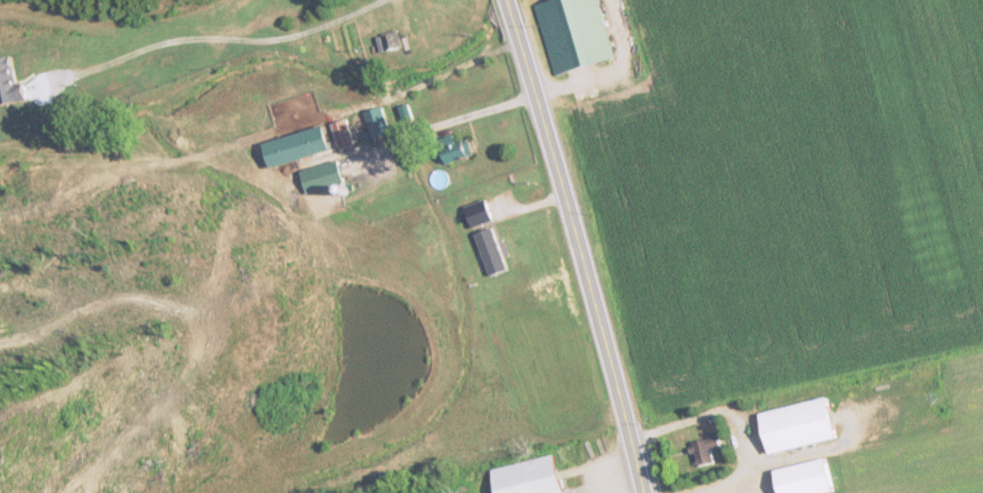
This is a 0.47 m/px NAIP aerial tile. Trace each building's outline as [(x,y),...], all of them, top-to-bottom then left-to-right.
[(537,3),(554,77),(617,62),(602,0),(551,0),(537,3)] [(388,51),(403,47),(399,31),(384,36),(388,51)] [(31,101),(27,81),(20,82),(15,57),(0,60),(0,107),(31,101)] [(365,116),(376,140),(393,132),(381,108),(365,116)] [(264,144),(270,168),(334,153),(328,128),(264,144)] [(352,147),(351,135),(339,135),(339,148),(352,147)] [(459,160),(471,157),(466,143),(455,146),(459,160)] [(366,179),(359,155),(300,171),(307,195),(366,179)] [(762,414),(771,455),(841,441),(832,399),(762,414)] [(698,468),(717,465),(715,451),(724,450),(723,439),(695,443),(698,468)] [(559,455),(494,469),(499,492),(567,492),(559,455)]
